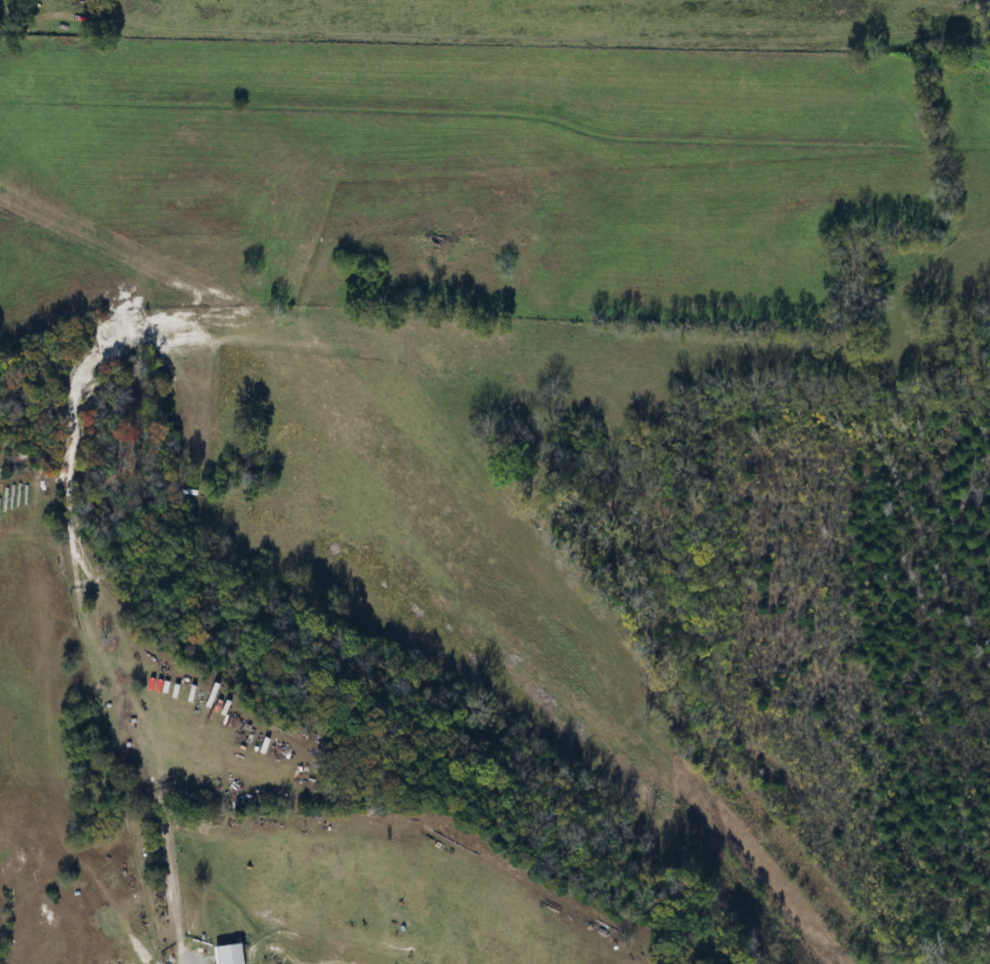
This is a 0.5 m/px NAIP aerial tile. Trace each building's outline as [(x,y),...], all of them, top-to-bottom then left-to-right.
[(219,947),(220,963),(247,963),(245,945),(219,947)]
